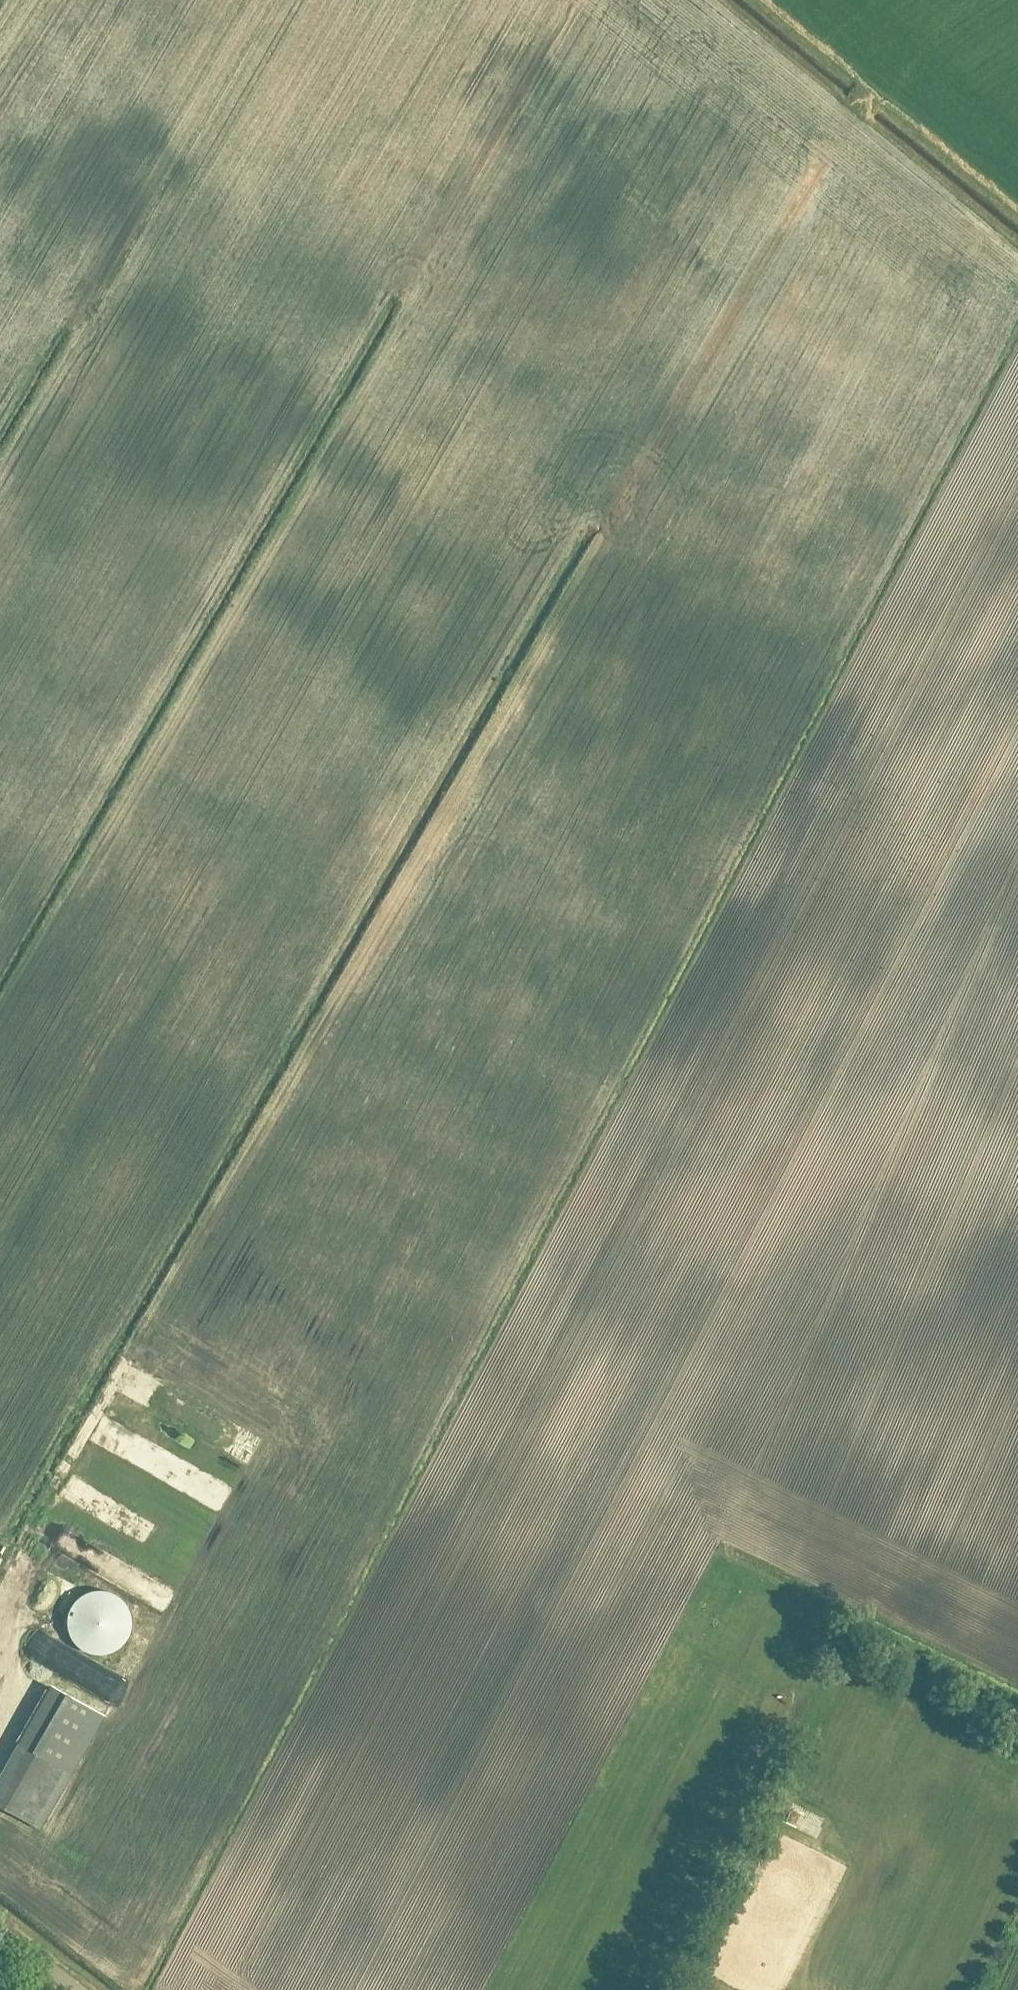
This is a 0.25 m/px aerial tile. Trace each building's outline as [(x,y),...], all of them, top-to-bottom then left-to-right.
[(109,1591),(100,1590),(93,1591),(89,1592),(83,1595),(79,1597),(76,1600),(72,1606),(69,1613),(68,1621),(68,1625),(70,1633),(71,1637),(76,1644),(84,1650),(96,1654),(107,1654),(114,1651),(120,1647),(125,1642),(129,1636),(131,1630),(132,1623),(132,1620),(131,1613),(128,1607),(124,1601),(119,1596),(112,1592),(109,1591)] [(873,1739),(832,1721),(711,1989),(712,1989),(760,1989),(873,1739)] [(0,1778),(0,1806),(40,1829),(72,1773),(20,1744),(0,1778)]
